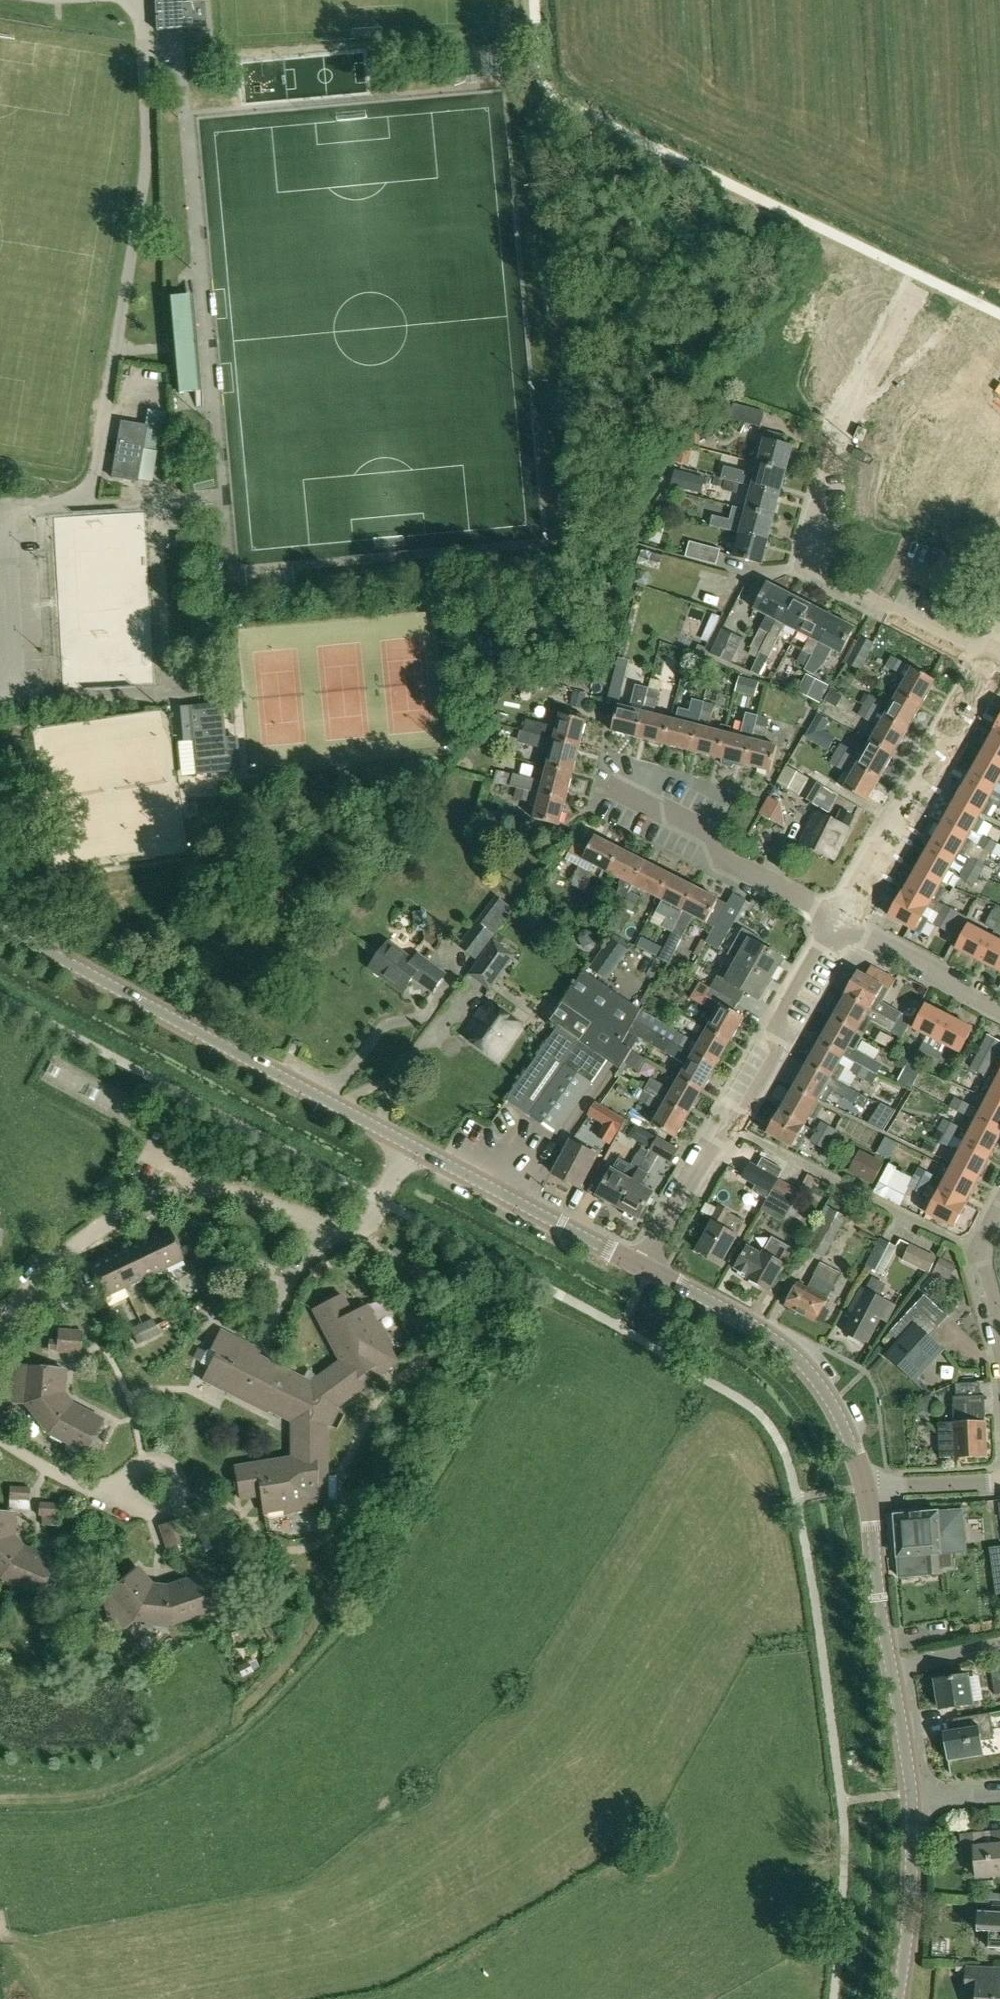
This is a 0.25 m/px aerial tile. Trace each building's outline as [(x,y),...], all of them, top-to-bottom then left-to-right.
[(157,31),(208,28),(206,2),(192,3),(192,0),(155,0),(157,31)] [(174,286),(179,384),(199,383),(194,284),(174,286)] [(730,419),(761,427),(765,412),(734,404),(733,406),(729,405),(727,415),(731,416),(730,419)] [(147,427),(122,422),(112,477),(138,482),(142,457),(155,459),(156,453),(161,453),(168,414),(150,411),(147,427)] [(854,438),(862,442),(867,431),(859,427),(854,438)] [(689,446),(700,445),(699,433),(688,433),(689,446)] [(765,441),(759,464),(787,471),(793,448),(780,444),(782,437),(768,433),(766,441),(765,441)] [(158,462),(165,463),(166,455),(159,454),(158,462)] [(980,461),(971,469),(977,476),(986,468),(980,461)] [(787,471),(759,464),(756,476),(726,468),(723,480),(727,481),(739,484),(739,485),(753,488),(753,487),(781,495),(787,471)] [(971,469),(962,477),(968,484),(977,476),(971,469)] [(672,486),(694,492),(697,476),(676,471),(672,486)] [(988,488),(999,500),(999,476),(988,488)] [(714,486),(723,488),(725,481),(715,479),(714,486)] [(737,494),(739,485),(739,484),(727,481),(724,491),(737,494)] [(747,511),(775,518),(781,495),(753,487),(753,488),(747,511)] [(741,534),(769,541),(775,518),(747,511),(741,534)] [(717,517),(714,527),(728,530),(730,520),(717,517)] [(763,565),(769,541),(741,534),(735,557),(763,565)] [(691,542),(687,557),(718,565),(722,550),(691,542)] [(637,565),(660,571),(664,556),(641,550),(637,565)] [(635,581),(647,585),(650,577),(647,572),(639,569),(635,581)] [(753,649),(760,653),(792,595),(769,584),(755,610),(768,617),(751,648),(753,649)] [(786,626),(799,633),(813,606),(792,595),(760,653),(758,658),(752,672),(761,676),(786,626)] [(807,668),(814,654),(820,644),(834,617),(813,606),(799,633),(810,639),(807,644),(798,663),(807,668)] [(820,644),(814,654),(823,659),(827,662),(832,650),(840,655),(854,628),(834,617),(820,644)] [(712,654),(732,663),(743,639),(723,629),(712,654)] [(847,663),(860,671),(875,644),(862,637),(847,663)] [(753,649),(750,655),(758,658),(760,653),(753,649)] [(899,693),(922,706),(936,682),(913,669),(891,656),(885,666),(907,678),(899,693)] [(804,683),(799,693),(818,703),(827,687),(808,676),(804,683)] [(760,682),(739,677),(735,692),(756,698),(760,682)] [(799,693),(804,683),(796,679),(790,691),(799,693)] [(836,685),(838,689),(842,691),(846,690),(848,686),(847,681),(843,679),(839,681),(836,685)] [(665,746),(672,720),(654,715),(663,682),(653,680),(651,688),(638,739),(665,746)] [(620,701),(624,688),(613,685),(609,699),(620,701)] [(613,732),(638,739),(651,688),(640,686),(634,710),(619,707),(613,732)] [(835,706),(842,695),(831,689),(825,700),(835,706)] [(575,692),(572,703),(583,706),(586,695),(575,692)] [(922,706),(899,693),(889,710),(885,717),(909,730),(922,706)] [(868,696),(864,705),(879,713),(884,706),(884,704),(868,696)] [(677,721),(672,720),(665,746),(692,752),(705,703),(693,700),(691,711),(680,709),(677,721)] [(879,713),(864,705),(862,707),(854,702),(850,708),(849,710),(874,724),(875,723),(880,726),(872,741),(895,754),(909,730),(885,717),(879,714),(879,713)] [(715,706),(705,703),(692,752),(719,759),(727,726),(721,725),(719,732),(712,730),(714,722),(712,721),(715,706)] [(181,708),(185,741),(193,740),(196,775),(241,771),(238,738),(225,740),(221,704),(181,708)] [(746,766),(759,717),(749,714),(742,737),(728,734),(731,727),(727,726),(719,759),(721,760),(722,765),(732,767),(735,763),(746,766)] [(831,721),(818,714),(812,725),(825,732),(831,721)] [(524,733),(581,745),(587,722),(561,715),(558,728),(527,720),(524,732),(524,733)] [(759,717),(746,766),(771,772),(778,746),(763,743),(769,719),(759,717)] [(524,733),(524,732),(522,731),(519,743),(552,751),(548,768),(573,774),(581,745),(524,733)] [(996,732),(983,755),(999,764),(999,734),(996,732)] [(895,754),(872,741),(863,757),(834,740),(828,750),(835,754),(852,763),(857,768),(858,765),(882,778),(895,754)] [(852,763),(835,754),(830,764),(846,772),(852,763)] [(983,755),(970,778),(999,795),(999,764),(983,755)] [(858,765),(857,768),(845,789),(868,802),(882,778),(858,765)] [(786,767),(778,783),(790,789),(799,774),(786,767)] [(573,774),(548,768),(544,782),(514,775),(511,787),(516,788),(516,789),(566,801),(573,774)] [(498,771),(495,783),(511,787),(514,775),(498,771)] [(823,787),(825,788),(830,779),(815,771),(811,779),(823,787)] [(970,778),(957,801),(981,815),(981,814),(988,817),(994,805),(999,808),(999,795),(970,778)] [(800,796),(814,804),(823,787),(811,779),(809,779),(800,796)] [(560,827),(566,801),(516,789),(514,798),(531,803),(530,807),(537,809),(534,820),(560,827)] [(957,801),(944,825),(974,842),(972,844),(993,854),(999,857),(999,845),(978,834),(985,822),(979,818),(981,815),(957,801)] [(815,814),(801,844),(835,860),(854,818),(841,812),(836,824),(815,814)] [(966,854),(972,844),(974,842),(944,825),(930,848),(954,861),(965,868),(980,876),(989,880),(995,869),(987,865),(986,866),(966,854)] [(608,873),(620,849),(596,837),(590,847),(576,840),(570,853),(594,865),(608,873)] [(637,852),(627,846),(624,851),(620,849),(608,873),(624,881),(616,896),(613,903),(612,904),(622,908),(622,909),(631,892),(633,886),(645,862),(635,857),(637,852)] [(917,871),(941,885),(942,882),(948,886),(956,872),(950,869),(954,861),(930,848),(917,871)] [(644,892),(657,898),(670,875),(645,862),(633,886),(644,892)] [(590,871),(580,866),(573,880),(583,885),(590,871)] [(980,876),(965,868),(963,870),(960,877),(975,885),(980,876)] [(941,885),(917,871),(904,894),(927,907),(932,899),(939,903),(946,890),(940,886),(941,885)] [(670,875),(657,898),(663,901),(656,914),(667,920),(663,929),(671,933),(694,888),(670,875)] [(999,898),(999,883),(986,880),(982,893),(999,898)] [(694,888),(671,933),(672,934),(682,939),(693,917),(707,924),(719,900),(694,888)] [(622,909),(622,908),(610,932),(620,937),(632,913),(641,897),(631,892),(622,909)] [(927,907),(904,894),(903,894),(890,916),(922,934),(929,921),(949,933),(948,935),(956,940),(963,928),(938,914),(927,907)] [(981,960),(993,936),(995,932),(999,923),(999,907),(978,898),(976,902),(994,911),(983,932),(970,925),(958,948),(981,960)] [(943,905),(938,914),(963,928),(968,918),(958,913),(959,912),(953,909),(943,905)] [(417,931),(428,930),(427,911),(415,912),(417,931)] [(460,946),(477,959),(494,936),(478,922),(460,946)] [(718,922),(712,932),(706,943),(719,950),(731,929),(718,922)] [(740,960),(771,978),(783,958),(753,940),(755,936),(744,929),(729,956),(739,962),(740,960)] [(595,949),(597,944),(593,933),(588,930),(581,933),(579,939),(584,949),(590,951),(595,949)] [(664,949),(660,958),(670,963),(682,939),(672,934),(664,949)] [(993,936),(981,960),(999,970),(999,940),(993,936)] [(591,969),(609,981),(629,952),(611,939),(591,969)] [(514,956),(496,944),(494,942),(480,961),(471,974),(490,988),(514,956)] [(403,992),(412,979),(414,977),(422,982),(419,985),(432,994),(446,975),(421,957),(417,963),(402,952),(389,943),(371,969),(403,992)] [(650,953),(660,958),(664,949),(655,944),(650,953)] [(760,998),(771,978),(740,960),(739,962),(732,973),(722,968),(718,975),(711,988),(739,1005),(747,991),(760,998)] [(848,995),(907,1029),(912,1020),(903,1015),(897,1011),(884,1003),(891,991),(892,992),(898,981),(874,967),(868,977),(860,972),(847,995),(848,995)] [(627,1037),(630,1032),(636,1022),(642,1014),(641,1013),(642,1011),(585,973),(552,1021),(559,1026),(509,1100),(558,1133),(608,1061),(620,1070),(625,1063),(633,1051),(632,1050),(623,1045),(627,1037)] [(694,1002),(710,1012),(716,1001),(700,992),(694,1002)] [(835,1019),(859,1033),(860,1030),(866,1034),(873,1022),(879,1025),(893,1033),(902,1039),(907,1029),(848,995),(835,1019)] [(730,1043),(708,1030),(700,1044),(678,1032),(678,1033),(662,1026),(670,1011),(650,998),(642,1014),(636,1022),(717,1067),(730,1043)] [(522,1025),(488,1001),(464,1035),(498,1059),(522,1025)] [(708,1030),(730,1043),(744,1018),(722,1005),(708,1030)] [(938,1041),(950,1017),(927,1005),(915,1029),(938,1041)] [(973,1029),(950,1017),(938,1041),(961,1053),(973,1029)] [(859,1033),(835,1019),(821,1042),(877,1074),(882,1065),(856,1051),(864,1038),(858,1035),(859,1033)] [(636,1022),(630,1032),(639,1037),(688,1065),(680,1078),(703,1091),(717,1067),(636,1022)] [(627,1037),(623,1045),(632,1050),(639,1037),(630,1032),(627,1037)] [(976,1058),(991,1066),(996,1057),(994,1056),(999,1044),(999,1042),(988,1036),(976,1058)] [(809,1064),(839,1081),(846,1069),(872,1084),(877,1074),(821,1042),(809,1064)] [(916,1058),(927,1063),(936,1047),(925,1042),(916,1058)] [(936,1047),(927,1063),(936,1068),(944,1052),(936,1047)] [(633,1051),(625,1063),(639,1072),(646,1059),(633,1051)] [(971,1069),(986,1076),(991,1066),(976,1058),(971,1069)] [(795,1088),(820,1102),(821,1100),(827,1103),(833,1093),(853,1103),(853,1101),(866,1108),(870,1100),(839,1082),(839,1081),(809,1064),(795,1088)] [(908,1064),(899,1082),(910,1088),(920,1069),(908,1064)] [(653,1077),(645,1091),(659,1098),(666,1102),(689,1115),(703,1091),(680,1078),(674,1089),(653,1077)] [(998,1082),(992,1079),(986,1091),(992,1094),(991,1096),(999,1101),(999,1079),(998,1082)] [(795,1088),(782,1111),(806,1126),(812,1117),(817,1120),(825,1107),(819,1104),(820,1102),(795,1088)] [(654,1108),(659,1098),(645,1091),(640,1100),(654,1108)] [(991,1096),(989,1099),(983,1096),(977,1109),(955,1097),(950,1107),(971,1119),(972,1116),(999,1131),(999,1101),(991,1096)] [(617,1131),(625,1119),(596,1101),(589,1113),(617,1131)] [(666,1102),(653,1125),(676,1138),(689,1115),(666,1102)] [(896,1112),(882,1104),(870,1124),(884,1131),(896,1112)] [(806,1126),(782,1111),(781,1111),(768,1133),(799,1151),(807,1138),(801,1134),(806,1126)] [(971,1119),(965,1130),(944,1120),(939,1130),(954,1137),(965,1143),(991,1156),(999,1139),(999,1131),(972,1116),(971,1119)] [(821,1123),(816,1133),(831,1141),(836,1131),(821,1123)] [(889,1133),(898,1137),(902,1130),(892,1126),(889,1133)] [(954,1137),(939,1130),(934,1139),(949,1147),(954,1137)] [(651,1149),(658,1138),(650,1133),(645,1140),(647,1146),(651,1149)] [(827,1149),(832,1141),(831,1141),(816,1133),(812,1141),(827,1149)] [(647,1158),(618,1208),(639,1220),(654,1193),(643,1186),(650,1174),(648,1173),(654,1163),(655,1163),(659,1157),(672,1164),(680,1150),(658,1137),(646,1158),(647,1158)] [(598,1156),(572,1142),(555,1174),(581,1188),(598,1156)] [(954,1167),(979,1180),(991,1156),(965,1143),(961,1151),(954,1147),(953,1150),(955,1151),(949,1162),(955,1165),(954,1167)] [(861,1153),(851,1172),(874,1184),(883,1165),(861,1153)] [(597,1196),(618,1208),(647,1158),(646,1158),(639,1154),(626,1176),(613,1169),(597,1196)] [(773,1192),(779,1180),(751,1163),(743,1176),(772,1191),(773,1192)] [(919,1168),(914,1176),(966,1203),(979,1180),(954,1167),(953,1170),(946,1167),(940,1179),(919,1168)] [(968,1204),(966,1203),(914,1176),(913,1177),(907,1174),(897,1168),(888,1187),(906,1196),(910,1188),(930,1198),(923,1211),(955,1227),(968,1204)] [(801,1191),(779,1180),(773,1192),(772,1191),(767,1200),(789,1212),(801,1191)] [(827,1207),(822,1216),(811,1235),(816,1237),(808,1250),(825,1259),(847,1218),(831,1209),(831,1210),(827,1207)] [(730,1214),(720,1208),(711,1224),(713,1225),(699,1251),(723,1264),(738,1238),(737,1238),(745,1222),(730,1214)] [(169,1228),(149,1237),(164,1270),(184,1260),(169,1228)] [(149,1237),(129,1247),(145,1279),(164,1270),(149,1237)] [(750,1277),(749,1279),(771,1291),(791,1254),(794,1248),(772,1237),(762,1255),(748,1247),(736,1269),(750,1277)] [(881,1238),(866,1266),(883,1275),(897,1248),(881,1238)] [(917,1267),(925,1251),(911,1244),(903,1261),(917,1267)] [(109,1256),(125,1289),(145,1279),(129,1247),(109,1256)] [(925,1251),(917,1267),(930,1274),(937,1258),(925,1251)] [(105,1298),(125,1289),(109,1256),(90,1266),(105,1298)] [(331,1272),(324,1261),(310,1270),(317,1281),(331,1272)] [(817,1322),(818,1321),(824,1325),(831,1312),(825,1308),(829,1299),(828,1299),(835,1286),(842,1274),(820,1263),(814,1275),(817,1276),(810,1289),(799,1283),(787,1305),(817,1322)] [(426,1283),(432,1272),(415,1264),(410,1274),(426,1283)] [(846,1333),(866,1344),(880,1317),(886,1321),(894,1306),(879,1298),(886,1285),(874,1279),(868,1291),(864,1289),(856,1304),(860,1306),(846,1333)] [(929,1338),(940,1326),(948,1316),(925,1295),(897,1326),(908,1335),(889,1356),(915,1381),(943,1351),(929,1338)] [(250,1487),(259,1489),(263,1514),(284,1510),(285,1514),(311,1510),(311,1506),(327,1503),(323,1481),(324,1477),(327,1477),(327,1427),(331,1427),(337,1412),(335,1409),(376,1379),(374,1376),(377,1373),(397,1363),(390,1349),(393,1346),(381,1323),(377,1325),(368,1306),(353,1314),(343,1296),(314,1311),(340,1362),(311,1384),(266,1361),(257,1360),(259,1351),(221,1332),(212,1350),(210,1349),(206,1352),(200,1363),(210,1368),(203,1381),(267,1413),(269,1410),(292,1423),(292,1459),(235,1468),(238,1490),(250,1488),(250,1487)] [(153,1320),(142,1325),(149,1339),(160,1334),(153,1320)] [(149,1339),(142,1325),(131,1330),(138,1345),(149,1339)] [(82,1332),(58,1329),(57,1341),(50,1341),(49,1342),(48,1350),(49,1352),(56,1352),(57,1353),(81,1354),(81,1349),(90,1349),(90,1339),(82,1338),(82,1332)] [(35,1419),(64,1398),(61,1395),(63,1393),(65,1371),(21,1367),(6,1392),(14,1404),(24,1404),(35,1419)] [(955,1422),(939,1423),(941,1457),(987,1455),(985,1417),(986,1417),(985,1396),(954,1397),(955,1422)] [(66,1401),(64,1398),(35,1419),(47,1434),(85,1454),(102,1420),(66,1401)] [(9,1501),(30,1501),(30,1488),(10,1487),(9,1501)] [(58,1526),(58,1516),(63,1517),(63,1509),(59,1509),(59,1504),(39,1503),(39,1517),(43,1517),(42,1526),(58,1526)] [(920,1562),(927,1561),(926,1555),(953,1553),(967,1552),(963,1509),(896,1515),(899,1557),(920,1555),(920,1562)] [(14,1541),(12,1538),(13,1536),(14,1514),(0,1513),(0,1553),(14,1541)] [(159,1526),(167,1549),(189,1541),(181,1519),(159,1526)] [(0,1553),(0,1576),(0,1577),(39,1594),(54,1561),(17,1543),(14,1541),(0,1553)] [(998,1599),(999,1599),(999,1548),(991,1549),(998,1599)] [(954,1567),(953,1553),(926,1555),(927,1561),(920,1562),(920,1555),(899,1557),(901,1577),(944,1574),(943,1568),(954,1567)] [(133,1621),(152,1623),(156,1590),(152,1590),(152,1585),(138,1569),(104,1599),(112,1627),(125,1628),(133,1621)] [(156,1590),(152,1623),(171,1625),(211,1612),(199,1577),(160,1590),(156,1590)] [(974,1704),(969,1675),(937,1680),(941,1709),(974,1704)] [(959,1718),(961,1731),(945,1734),(950,1760),(985,1754),(983,1741),(995,1739),(991,1713),(959,1718)] [(963,1835),(966,1860),(977,1859),(979,1878),(999,1876),(999,1832),(963,1835)] [(995,1900),(994,1911),(980,1910),(978,1932),(990,1932),(989,1947),(999,1948),(999,1900),(995,1900)] [(997,1983),(998,1969),(968,1968),(967,1984),(978,1984),(977,1998),(999,1998),(999,1983),(997,1983)]
